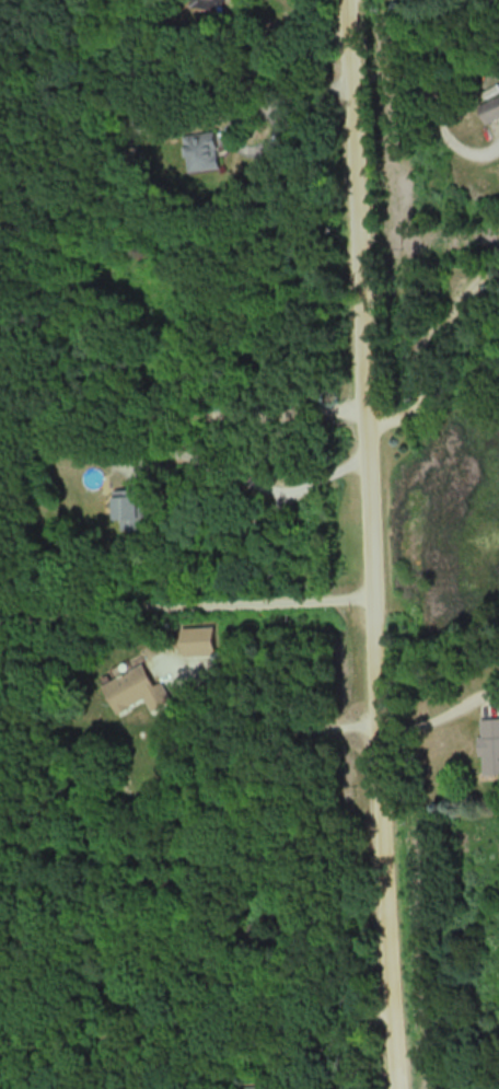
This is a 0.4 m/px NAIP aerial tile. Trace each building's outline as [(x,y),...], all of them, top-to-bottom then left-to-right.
[(490,121),(498,118),(498,96),(484,101),(490,121)] [(221,167),(219,130),(187,133),(190,169),(221,167)] [(146,526),(146,489),(109,489),(110,517),(118,517),(118,527),(146,526)] [(213,625),(179,625),(179,653),(213,653),(213,625)] [(163,679),(152,683),(144,663),(103,681),(115,711),(147,698),(152,709),(172,701),(163,679)] [(479,772),(498,772),(498,716),(479,717),(479,772)]
